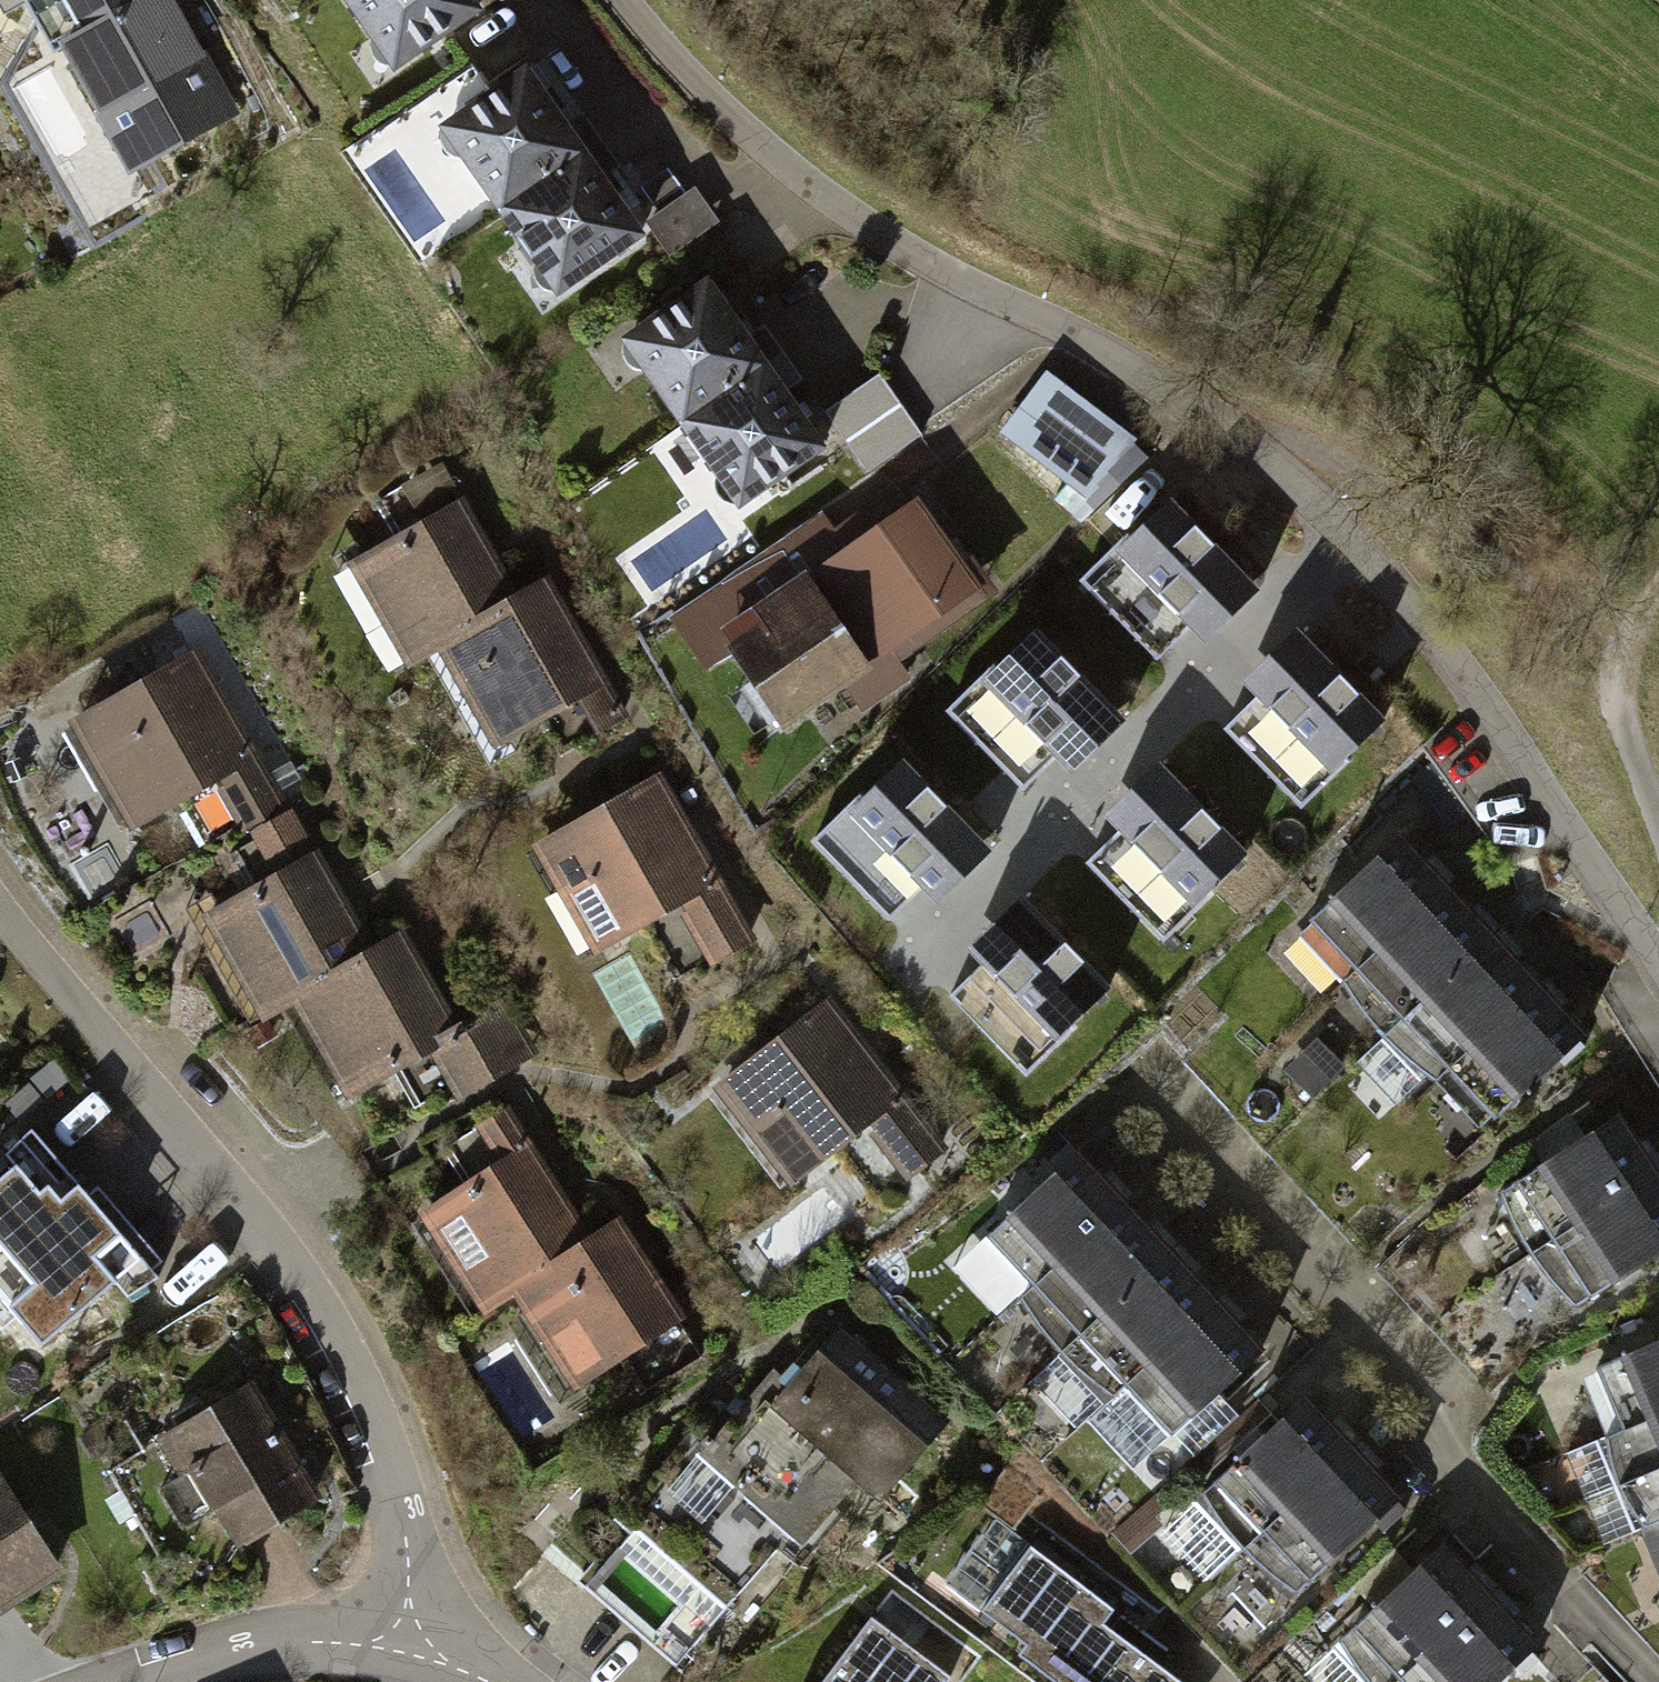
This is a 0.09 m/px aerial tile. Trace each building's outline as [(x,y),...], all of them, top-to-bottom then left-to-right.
[(43,22),(38,13),(60,0),(0,0),(0,20),(4,28),(30,13),(37,25),(43,22)] [(38,13),(43,22),(135,183),(242,122),(173,0),(60,0),(38,13)] [(399,82),(489,20),(475,0),(342,0),(399,82)] [(444,137),(504,222),(593,160),(533,75),(444,137)] [(504,222),(564,307),(652,245),(593,160),(504,222)] [(615,335),(675,421),(763,359),(703,273),(615,335)] [(675,421),(735,506),(823,444),(763,359),(675,421)] [(1045,369),(997,431),(1091,503),(1138,441),(1045,369)] [(878,372),(823,410),(866,471),(921,433),(878,372)] [(487,605),(515,589),(441,460),(398,484),(418,519),(342,561),(402,667),(432,649),(493,615),(487,605)] [(1257,587),(1166,494),(1112,546),(1203,640),(1257,587)] [(728,577),(671,616),(705,665),(731,647),(785,725),(971,597),(911,510),(755,617),(728,577)] [(546,572),(515,589),(487,605),(493,615),(432,649),(488,748),(575,699),(595,734),(627,716),(546,572)] [(1032,625),(977,677),(1068,771),(1122,718),(1032,625)] [(1295,625),(1240,677),(1329,769),(1383,716),(1295,625)] [(194,644),(61,719),(124,830),(210,782),(239,833),(245,830),(287,807),(194,644)] [(899,757),(845,809),(934,901),(988,848),(899,757)] [(1156,759),(1101,811),(1191,905),(1246,852),(1156,759)] [(658,769),(527,844),(590,954),(679,903),(683,910),(678,913),(708,966),(756,939),(658,769)] [(341,959),(370,943),(316,846),(313,848),(289,805),(287,807),(245,830),(269,872),(196,914),(257,1021),(288,1003),(347,970),(341,959)] [(1294,930),(1340,980),(1446,881),(1399,831),(1294,930)] [(1360,1008),(1382,1034),(1493,931),(1446,881),(1340,980),(1360,1008)] [(1019,893),(963,946),(1053,1038),(1108,985),(1019,893)] [(401,925),(370,943),(341,959),(347,970),(288,1003),(342,1098),(425,1051),(454,1101),(537,1054),(503,994),(455,1021),(401,925)] [(1407,1058),(1434,1079),(1540,980),(1493,931),(1382,1034),(1407,1058)] [(1434,1079),(1481,1129),(1587,1030),(1540,980),(1434,1079)] [(829,994),(710,1086),(787,1186),(869,1123),(874,1129),(869,1133),(905,1180),(948,1148),(829,994)] [(559,1251),(589,1232),(507,1104),(457,1136),(479,1169),(412,1211),(479,1315),(510,1295),(564,1259),(559,1251)] [(1530,1251),(1657,1169),(1619,1110),(1498,1189),(1513,1221),(1530,1251)] [(1123,1196),(1077,1146),(983,1232),(1030,1282),(1123,1196)] [(1530,1251),(1550,1280),(1574,1306),(1658,1251),(1658,1171),(1657,1169),(1530,1251)] [(0,1176),(0,1313),(35,1354),(145,1260),(68,1171),(30,1204),(3,1173),(0,1176)] [(1170,1247),(1123,1196),(1030,1282),(1018,1293),(1036,1321),(1058,1350),(1170,1247)] [(618,1213),(589,1232),(559,1251),(564,1259),(510,1295),(571,1390),(618,1360),(640,1394),(700,1356),(678,1321),(684,1317),(618,1213)] [(1216,1297),(1170,1247),(1058,1350),(1084,1372),(1111,1393),(1123,1383),(1216,1297)] [(1263,1347),(1216,1297),(1123,1383),(1169,1433),(1263,1347)] [(952,1427),(837,1332),(793,1384),(774,1368),(707,1448),(692,1436),(625,1518),(725,1601),(784,1530),(807,1550),(860,1487),(885,1507),(952,1427)] [(1605,1435),(1658,1413),(1658,1339),(1578,1373),(1605,1435)] [(254,1378),(157,1436),(179,1472),(190,1465),(238,1544),(323,1494),(254,1378)] [(1240,1548),(1351,1443),(1304,1394),(1199,1492),(1218,1521),(1240,1548)] [(1618,1484),(1658,1466),(1658,1413),(1605,1435),(1610,1460),(1618,1484)] [(1351,1443),(1240,1548),(1266,1572),(1295,1593),(1400,1494),(1351,1443)] [(1643,1526),(1658,1519),(1658,1466),(1618,1484),(1630,1505),(1643,1526)] [(65,1570),(0,1468),(0,1611),(65,1570)] [(1658,1564),(1658,1519),(1643,1526),(1658,1564)] [(1490,1591),(1443,1541),(1338,1640),(1357,1669),(1368,1681),(1393,1681),(1490,1591)] [(1099,1624),(1111,1609),(1032,1550),(986,1609),(1033,1645),(1021,1662),(1047,1681),(1175,1681),(1099,1624)] [(1393,1681),(1496,1681),(1538,1642),(1490,1591),(1393,1681)] [(863,1624),(819,1681),(939,1681),(863,1624)]
